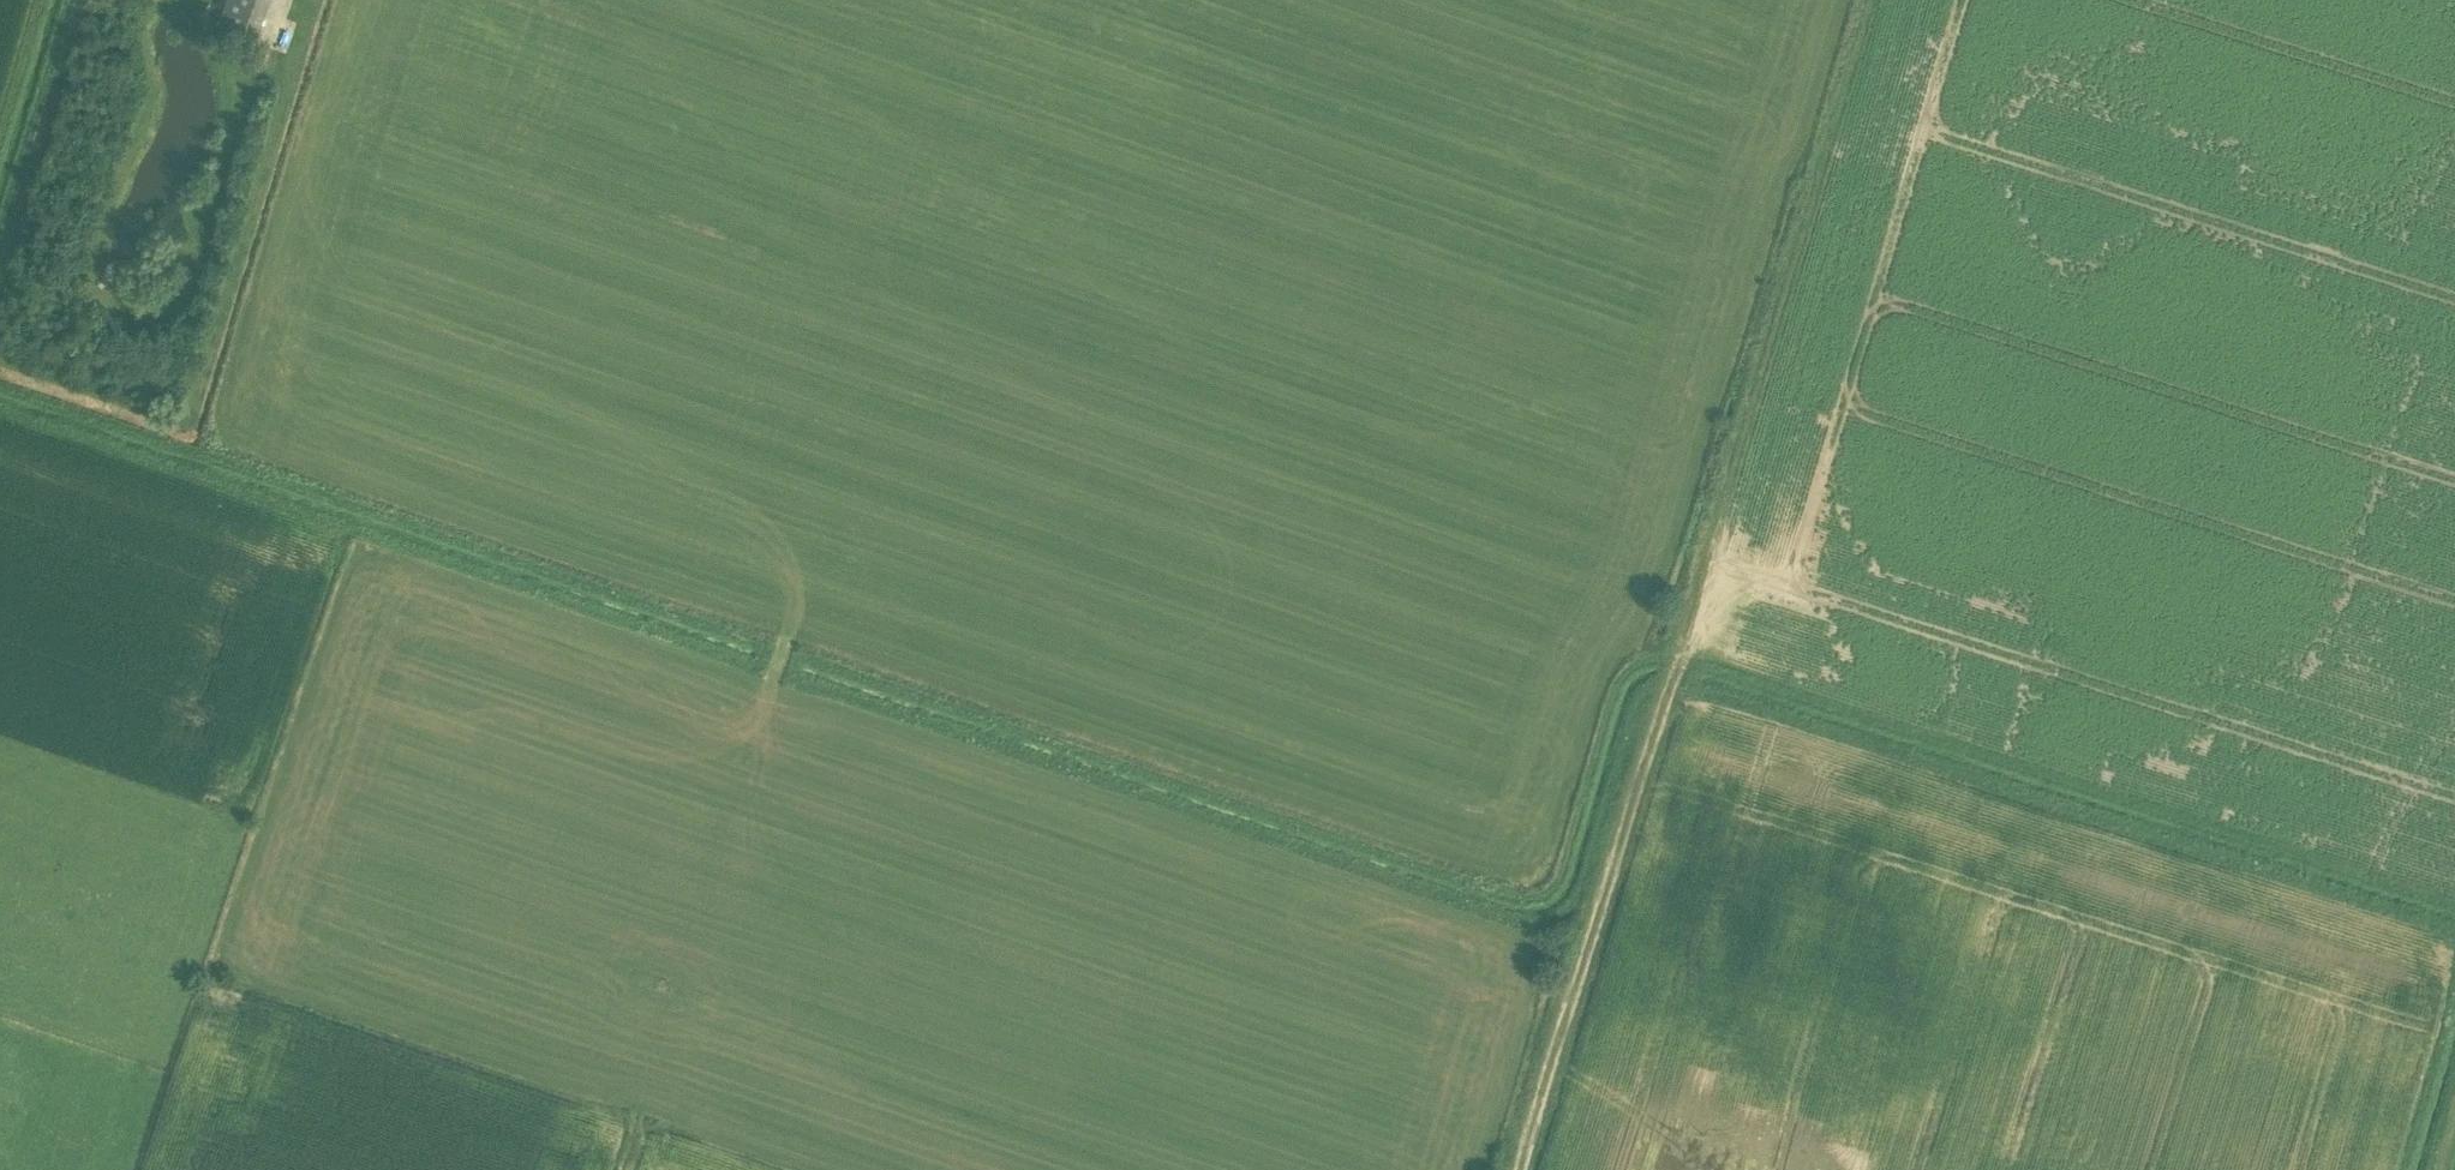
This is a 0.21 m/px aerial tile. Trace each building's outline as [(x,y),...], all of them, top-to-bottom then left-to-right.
[(272,0),(236,0),(235,5),(269,12),(272,0)]
